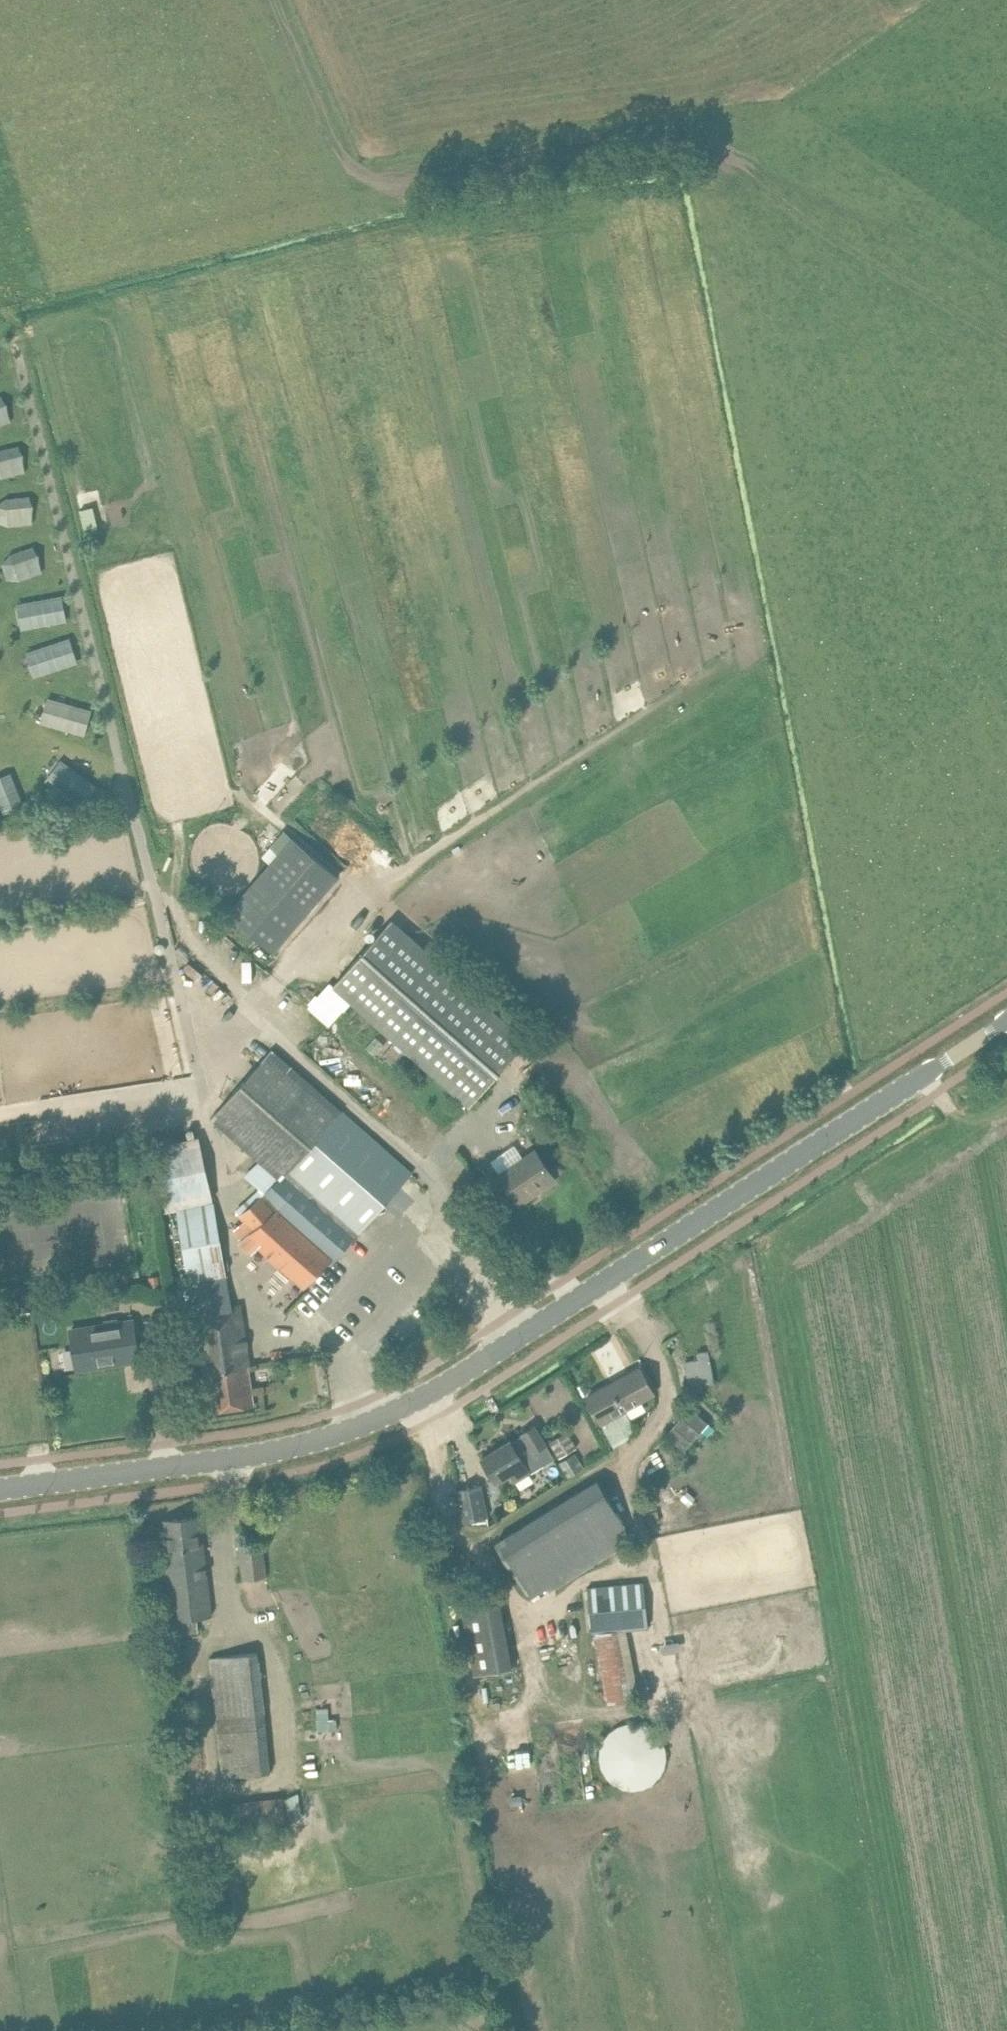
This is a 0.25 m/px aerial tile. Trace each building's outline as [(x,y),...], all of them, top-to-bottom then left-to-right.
[(13,425),(3,398),(0,399),(0,429),(13,425)] [(3,480),(27,475),(18,447),(0,452),(0,480),(3,480)] [(0,506),(0,526),(12,528),(33,525),(29,498),(7,500),(0,506)] [(96,506),(83,508),(88,532),(101,529),(96,506)] [(11,555),(3,565),(8,581),(21,581),(43,573),(33,549),(11,555)] [(63,600),(19,608),(21,631),(68,626),(63,600)] [(69,642),(27,655),(34,680),(78,665),(69,642)] [(93,715),(48,701),(41,727),(86,740),(93,715)] [(62,765),(46,784),(77,809),(93,789),(62,765)] [(0,780),(0,811),(2,816),(24,806),(11,775),(0,780)] [(290,843),(226,922),(275,961),(339,883),(290,843)] [(391,920),(333,985),(469,1106),(528,1040),(391,920)] [(353,1238),(411,1172),(272,1049),(211,1118),(279,1181),(240,1215),(244,1220),(234,1229),(243,1239),(239,1242),(253,1251),(260,1245),(304,1288),(333,1259),(353,1238)] [(200,1129),(153,1139),(167,1206),(214,1196),(200,1129)] [(483,1178),(484,1181),(496,1197),(508,1188),(519,1204),(531,1196),(530,1193),(554,1177),(535,1149),(497,1175),(494,1170),(483,1178)] [(178,1208),(203,1373),(206,1373),(249,1366),(250,1366),(241,1306),(233,1308),(213,1200),(178,1208)] [(157,1275),(148,1276),(149,1286),(158,1285),(157,1280),(157,1275)] [(71,1330),(74,1350),(77,1369),(139,1360),(132,1320),(71,1330)] [(713,1349),(698,1351),(699,1359),(688,1360),(691,1389),(716,1386),(713,1349)] [(254,1404),(249,1366),(206,1373),(212,1411),(254,1404)] [(640,1368),(587,1397),(600,1421),(653,1392),(640,1368)] [(686,1450),(712,1423),(695,1406),(669,1433),(686,1450)] [(510,1440),(481,1458),(496,1482),(510,1473),(516,1482),(553,1459),(545,1445),(546,1444),(534,1425),(522,1433),(522,1434),(511,1441),(510,1440)] [(567,1431),(550,1441),(560,1458),(577,1447),(567,1431)] [(576,1452),(559,1462),(568,1477),(585,1467),(576,1452)] [(633,1539),(598,1480),(496,1543),(529,1598),(548,1587),(550,1590),(633,1539)] [(464,1521),(489,1517),(482,1485),(458,1489),(464,1521)] [(163,1520),(165,1540),(176,1633),(198,1631),(196,1617),(211,1616),(202,1537),(200,1517),(163,1520)] [(242,1579),(267,1577),(263,1541),(238,1544),(242,1579)] [(644,1582),(587,1588),(591,1632),(648,1626),(644,1582)] [(479,1673),(517,1667),(507,1602),(469,1607),(479,1673)] [(264,1711),(258,1651),(209,1656),(216,1716),(264,1711)] [(632,1723),(626,1723),(621,1725),(614,1729),(608,1734),(604,1740),(601,1749),(600,1759),(602,1769),(607,1777),(616,1784),(625,1788),(634,1790),(644,1788),(653,1784),(660,1778),(665,1769),(668,1758),(667,1749),(663,1739),(656,1731),(648,1726),(641,1723),(632,1723)]
